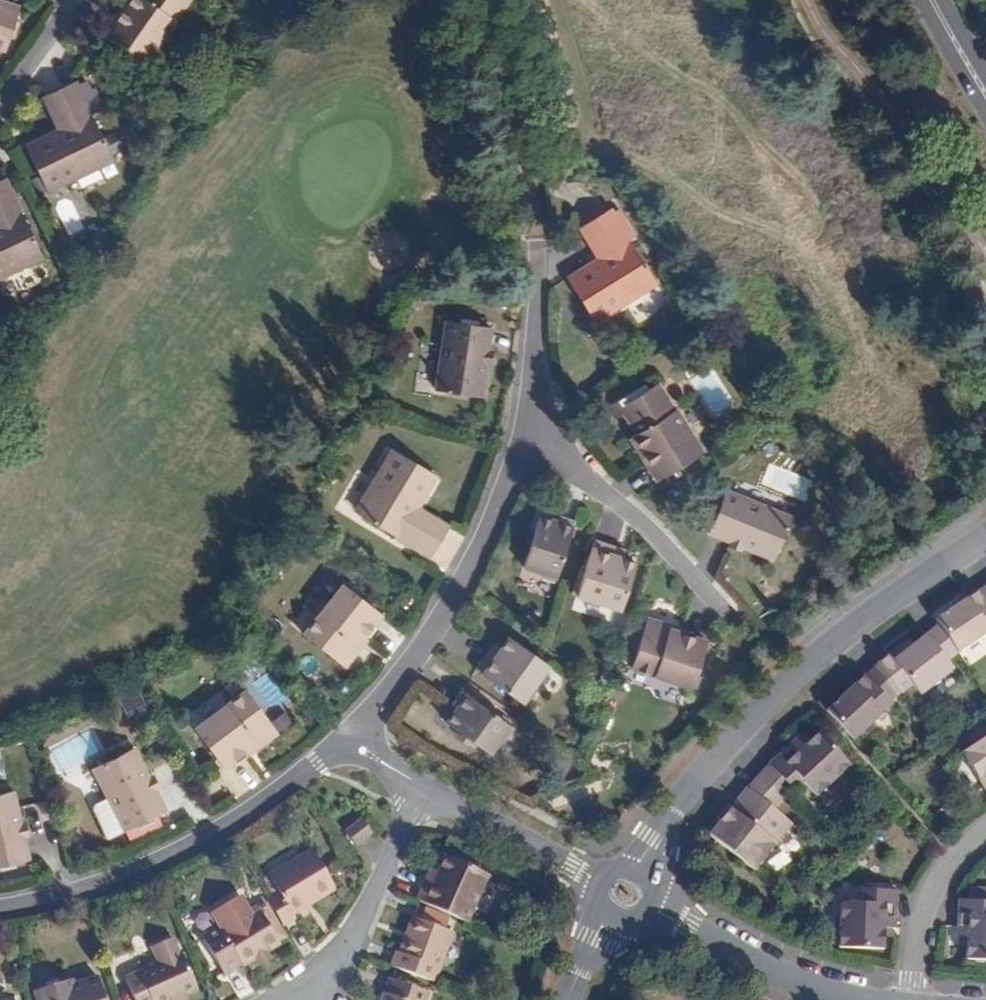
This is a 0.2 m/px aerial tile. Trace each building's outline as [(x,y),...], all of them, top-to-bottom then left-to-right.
[(3,54),(20,6),(2,0),(0,0),(0,53),(3,54)] [(145,66),(153,60),(178,23),(172,20),(185,0),(126,0),(101,35),(145,66)] [(178,23),(194,0),(185,0),(172,20),(178,23)] [(54,128),(23,143),(49,195),(98,171),(96,167),(112,159),(74,84),(48,96),(62,124),(54,128)] [(41,100),(54,128),(62,124),(48,96),(41,100)] [(96,167),(98,171),(113,164),(112,159),(96,167)] [(27,268),(25,263),(40,255),(4,179),(0,182),(0,281),(27,268)] [(595,324),(643,294),(640,289),(654,280),(609,209),(593,219),(612,248),(595,259),(566,278),(595,324)] [(576,229),(595,259),(612,248),(593,219),(576,229)] [(25,263),(27,268),(43,260),(40,255),(25,263)] [(640,289),(643,294),(657,285),(654,280),(640,289)] [(486,366),(488,350),(491,329),(476,327),(459,323),(444,321),(433,389),(481,397),(486,366)] [(620,406),(617,401),(604,408),(612,421),(618,417),(622,414),(635,434),(630,438),(627,439),(653,482),(703,451),(676,409),(673,409),(657,383),(645,391),(620,406)] [(641,385),(617,401),(620,406),(645,391),(641,385)] [(622,414),(618,417),(630,438),(635,434),(622,414)] [(366,500),(357,515),(428,557),(444,531),(415,514),(420,507),(436,477),(390,448),(362,497),(366,500)] [(725,488),(707,535),(772,561),(790,515),(725,488)] [(353,512),(357,515),(366,500),(362,497),(353,512)] [(415,514),(444,531),(449,524),(420,507),(415,514)] [(532,533),(528,545),(521,568),(540,574),(540,578),(553,582),(572,520),(558,515),(556,519),(539,513),(532,533)] [(521,542),(528,545),(532,533),(525,531),(521,542)] [(634,559),(623,556),(614,554),(616,545),(593,538),(576,598),(619,612),(634,559)] [(614,554),(623,556),(625,548),(616,545),(614,554)] [(349,665),(359,651),(356,649),(366,637),(381,617),(341,584),(302,633),(342,666),(349,665)] [(957,653),(985,634),(985,602),(981,595),(979,591),(970,597),(935,620),(938,625),(957,653)] [(705,639),(679,631),(665,627),(666,622),(653,618),(644,621),(629,670),(690,690),(705,639)] [(665,627),(679,631),(680,626),(666,622),(665,627)] [(879,669),(899,694),(909,686),(917,695),(950,671),(925,635),(914,643),(900,653),(896,649),(876,665),(879,669)] [(507,636),(498,648),(494,654),(487,649),(473,670),(522,704),(549,666),(507,636)] [(356,649),(359,651),(368,639),(366,637),(356,649)] [(904,643),(896,649),(900,653),(914,643),(910,638),(904,643)] [(494,654),(498,648),(492,642),(487,649),(494,654)] [(876,665),(865,675),(868,679),(879,669),(876,665)] [(889,703),(899,694),(879,669),(868,679),(889,703)] [(826,711),(853,740),(890,705),(889,703),(868,679),(865,675),(857,683),(826,711)] [(224,772),(246,755),(263,743),(265,746),(274,740),(275,733),(244,690),(193,727),(224,772)] [(462,736),(468,741),(487,754),(490,754),(501,737),(506,739),(513,729),(460,691),(451,704),(455,709),(445,724),(462,736)] [(768,765),(771,768),(790,792),(801,783),(815,796),(849,766),(818,732),(810,741),(802,746),(798,741),(796,738),(768,765)] [(802,737),(798,741),(802,746),(810,741),(805,735),(802,737)] [(960,753),(985,795),(985,735),(960,753)] [(465,747),(468,741),(462,736),(458,742),(465,747)] [(263,743),(246,755),(247,758),(265,746),(263,743)] [(92,769),(123,832),(166,809),(157,789),(149,774),(136,747),(92,769)] [(761,779),(783,800),(790,792),(771,768),(761,779)] [(154,774),(149,774),(157,789),(160,787),(154,774)] [(761,779),(750,791),(773,810),(783,800),(761,779)] [(746,788),(730,808),(719,822),(709,834),(753,871),(790,823),(773,810),(750,791),(746,788)] [(22,822),(14,791),(0,794),(0,867),(31,860),(26,839),(22,822)] [(123,832),(106,798),(94,803),(92,809),(107,839),(123,832)] [(730,808),(725,804),(722,807),(714,816),(719,822),(730,808)] [(360,819),(344,832),(355,846),(371,835),(360,819)] [(276,892),(266,898),(283,927),(295,920),(294,915),(316,902),(313,895),(331,884),(311,849),(267,875),(276,892)] [(422,885),(415,900),(468,923),(489,876),(443,857),(437,872),(429,888),(422,885)] [(428,868),(422,885),(429,888),(437,872),(428,868)] [(313,895),(316,902),(335,890),(331,884),(313,895)] [(883,950),(884,938),(884,929),(891,929),(894,929),(897,891),(860,889),(860,901),(839,901),(837,947),(883,950)] [(956,913),(966,914),(965,938),(963,958),(985,960),(985,901),(957,899),(956,913)] [(217,925),(199,935),(222,976),(240,966),(243,969),(279,946),(255,908),(220,930),(217,925)] [(966,914),(956,913),(955,937),(965,938),(966,914)] [(393,951),(389,966),(435,983),(451,934),(410,918),(397,953),(393,951)] [(184,997),(197,992),(173,938),(150,948),(155,963),(123,977),(133,999),(177,999),(184,997)] [(98,976),(75,983),(73,978),(32,991),(34,999),(104,999),(98,976)] [(379,999),(427,999),(430,992),(388,980),(384,993),(381,993),(379,999)]
